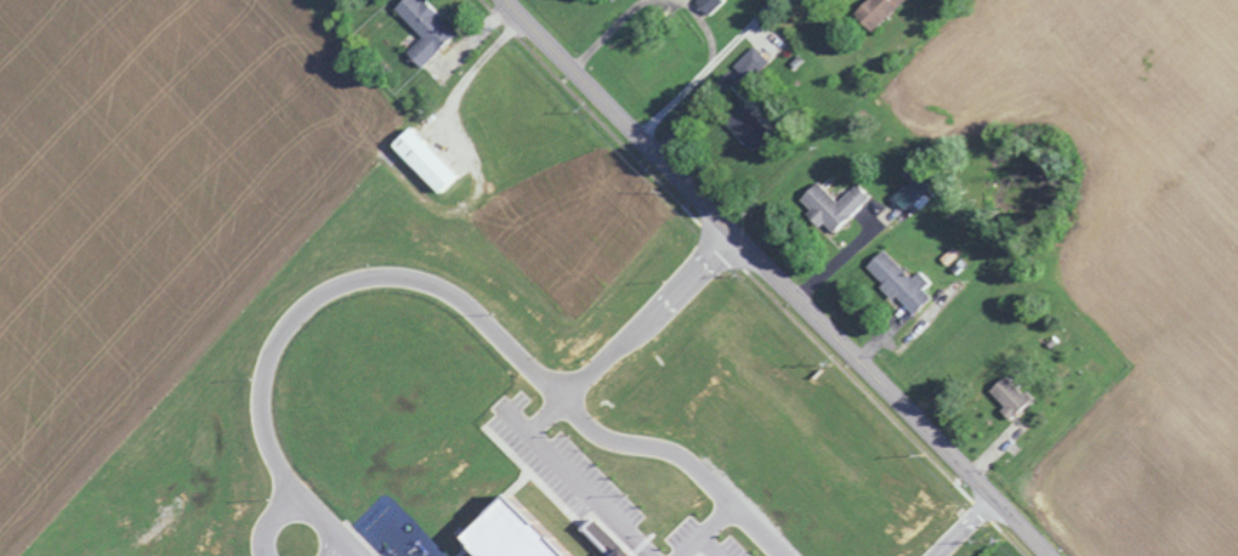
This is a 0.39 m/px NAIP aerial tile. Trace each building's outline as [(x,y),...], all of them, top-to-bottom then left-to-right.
[(419,68),(455,34),(423,0),(402,0),(393,9),(422,39),(406,53),(419,68)] [(721,0),(694,0),(705,16),(723,3),(721,0)] [(904,0),(865,0),(849,14),(868,34),(904,0)] [(737,61),(753,78),(769,63),(754,46),(737,61)] [(488,121),(502,105),(490,95),(476,112),(488,121)] [(724,124),(754,151),(771,132),(741,104),(724,124)] [(388,145),(438,197),(457,178),(408,127),(388,145)] [(901,210),(922,193),(912,180),(891,197),(901,210)] [(836,203),(816,182),(798,199),(809,212),(804,216),(815,228),(821,223),(831,233),(868,198),(856,184),(836,203)] [(929,282),(918,271),(911,278),(881,250),(863,268),(912,315),(928,298),(921,290),(929,282)] [(1004,373),(985,391),(1010,417),(1029,399),(1004,373)] [(499,492),(455,535),(475,555),(561,555),(499,492)] [(617,544),(605,555),(629,555),(617,544)]
